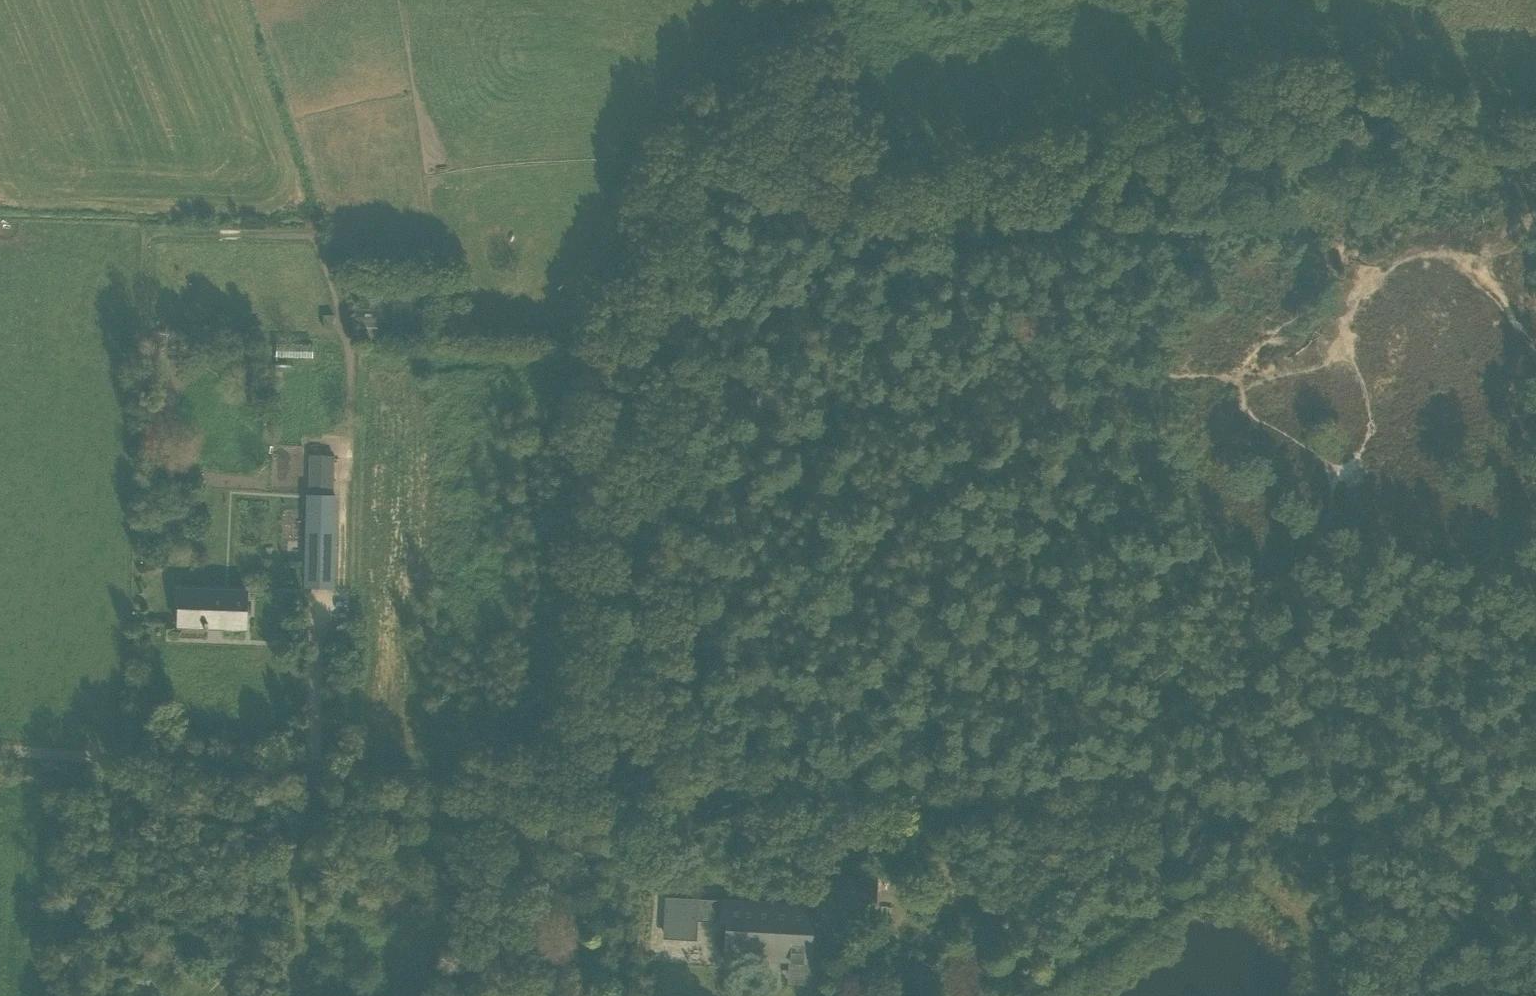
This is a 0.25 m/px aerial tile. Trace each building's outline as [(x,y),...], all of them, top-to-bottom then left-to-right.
[(322,315),(322,327),(333,327),(334,315),(322,315)] [(306,502),(311,502),(337,503),(337,494),(333,494),(335,455),(308,455),(306,502)] [(337,503),(311,502),(310,537),(308,588),(334,589),(337,503)] [(247,591),(180,589),(179,626),(179,629),(246,631),(246,617),(247,591)] [(838,875),(837,901),(877,903),(878,877),(838,875)] [(671,897),(669,939),(697,941),(699,898),(671,897)] [(811,983),(813,950),(816,905),(746,901),(746,905),(731,904),(731,900),(721,899),(720,923),(723,923),(723,949),(725,949),(725,959),(790,963),(789,984),(809,985),(811,983)]
